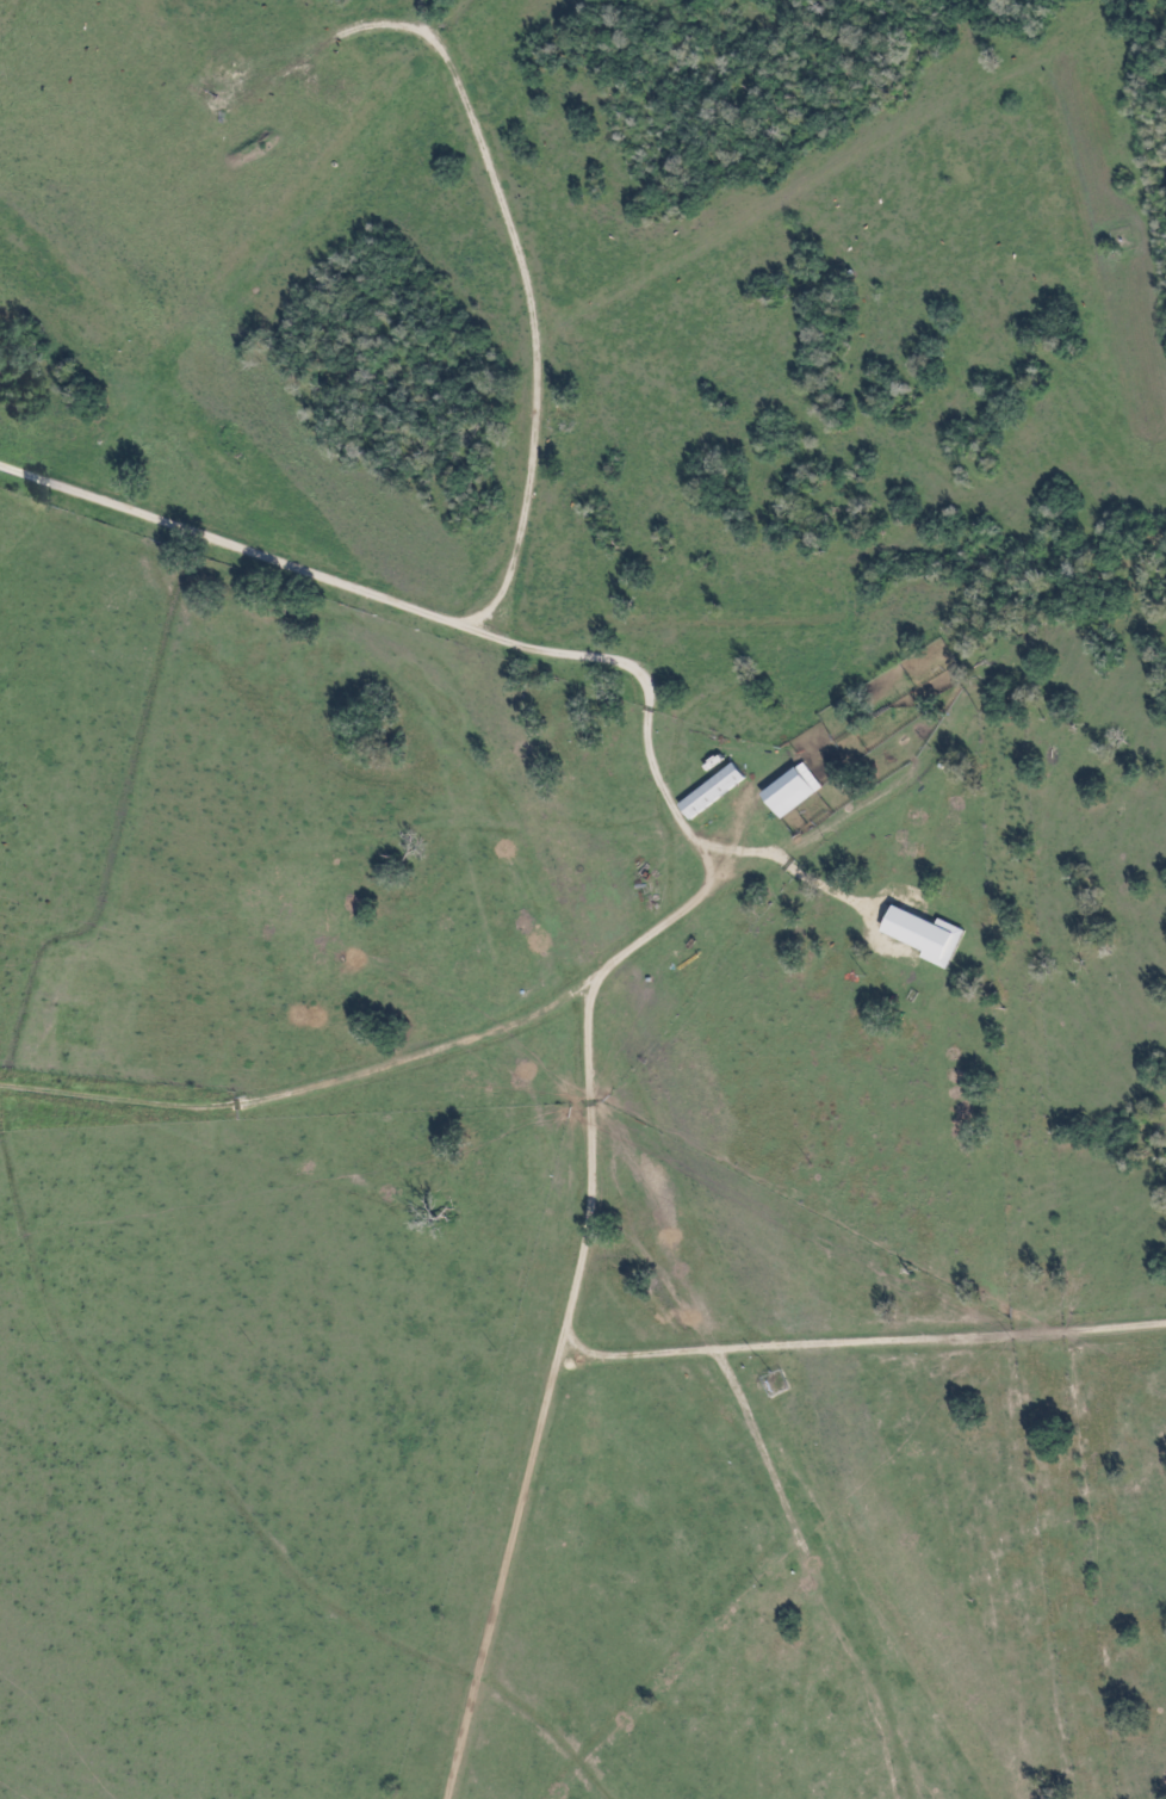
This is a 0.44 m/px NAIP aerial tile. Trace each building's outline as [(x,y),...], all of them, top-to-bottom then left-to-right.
[(781,822),(823,788),(802,762),(760,796),(781,822)] [(679,807),(691,823),(745,779),(733,764),(679,807)] [(936,926),(892,907),(880,934),(923,952),(920,960),(947,971),(964,931),(938,920),(936,926)]
